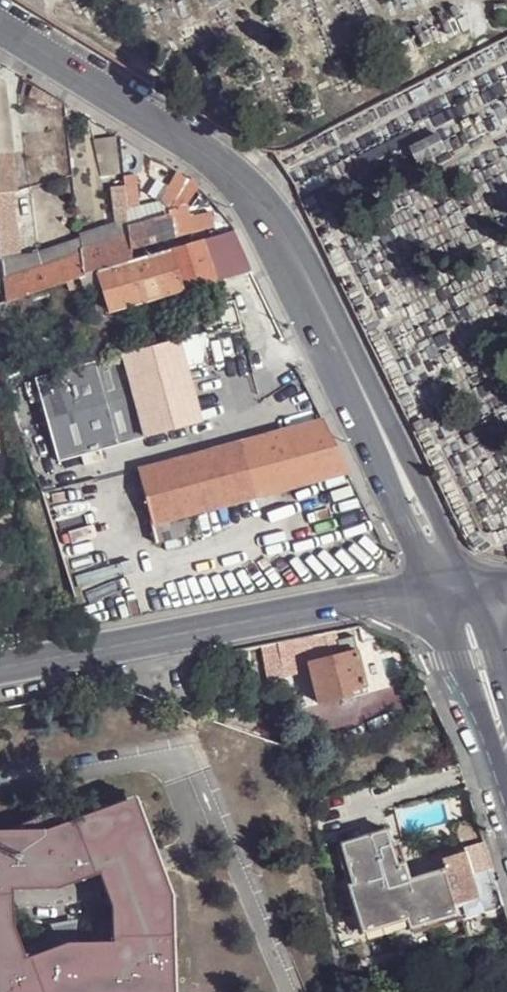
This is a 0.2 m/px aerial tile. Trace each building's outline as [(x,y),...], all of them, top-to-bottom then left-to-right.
[(4,83),(0,80),(0,153),(13,152),(4,83)] [(63,102),(49,93),(44,100),(59,110),(63,102)] [(443,140),(413,153),(421,171),(429,168),(430,171),(445,164),(444,161),(451,157),(443,140)] [(122,174),(118,144),(98,147),(103,177),(122,174)] [(12,192),(18,192),(13,152),(0,153),(0,193),(12,192)] [(123,185),(124,186),(126,209),(138,207),(134,175),(122,176),(123,179),(123,185)] [(166,209),(185,178),(180,175),(164,200),(164,201),(166,209)] [(167,210),(183,206),(196,186),(185,178),(166,209),(167,210)] [(115,212),(126,211),(126,209),(124,186),(123,185),(116,185),(111,187),(114,212),(115,212)] [(20,257),(12,192),(0,193),(0,245),(2,260),(20,257)] [(129,228),(168,217),(167,210),(166,209),(164,201),(138,207),(126,209),(126,211),(129,228)] [(191,233),(191,232),(187,219),(183,206),(167,210),(168,217),(174,236),(191,233)] [(126,211),(115,212),(117,223),(118,229),(123,228),(125,235),(129,233),(129,228),(126,211)] [(191,232),(215,225),(211,212),(187,219),(191,232)] [(168,217),(129,228),(129,233),(130,249),(143,245),(174,236),(168,217)] [(193,242),(232,231),(234,231),(228,221),(215,225),(191,232),(191,233),(193,242)] [(80,238),(80,248),(125,235),(123,228),(118,229),(117,223),(79,234),(80,238)] [(108,311),(249,272),(250,271),(232,231),(193,242),(146,255),(132,260),(132,259),(95,272),(98,280),(108,311)] [(125,235),(80,248),(81,254),(84,275),(95,272),(132,259),(130,249),(129,233),(125,235)] [(3,281),(81,254),(80,248),(80,238),(29,256),(20,257),(2,260),(3,281)] [(146,255),(143,245),(130,249),(132,259),(132,260),(146,255)] [(81,254),(3,281),(6,300),(7,302),(9,301),(29,294),(48,288),(64,282),(84,275),(81,254)] [(98,280),(95,272),(84,275),(64,282),(67,291),(98,280)] [(48,288),(29,294),(34,308),(52,302),(48,288)] [(13,318),(9,301),(7,302),(6,300),(0,302),(0,321),(13,318)] [(183,367),(200,363),(203,335),(204,333),(176,340),(183,367)] [(145,437),(198,423),(183,367),(176,340),(123,353),(145,437)] [(145,437),(123,353),(35,375),(56,459),(145,437)] [(40,398),(34,378),(25,381),(30,400),(40,398)] [(253,496),(346,472),(322,421),(239,443),(253,496)] [(136,469),(151,524),(195,512),(253,496),(239,443),(136,469)] [(195,512),(151,524),(157,545),(200,533),(195,512)] [(327,629),(278,639),(285,672),(313,667),(311,659),(332,654),(327,629)] [(278,639),(256,643),(261,676),(285,672),(278,639)] [(313,667),(322,703),(369,692),(359,649),(332,654),(311,659),(313,667)] [(166,893),(153,861),(129,797),(41,829),(0,830),(0,991),(168,991),(166,893)] [(465,805),(451,808),(456,823),(469,819),(465,805)] [(459,845),(483,838),(479,823),(455,830),(459,845)] [(503,902),(492,867),(473,872),(452,879),(447,866),(410,878),(404,861),(398,862),(389,828),(345,841),(358,884),(352,885),(365,932),(411,918),(413,929),(503,902)] [(280,845),(275,834),(265,838),(269,850),(280,845)] [(492,867),(484,839),(465,845),(466,849),(473,872),(492,867)] [(447,866),(452,879),(473,872),(466,849),(460,850),(444,856),(447,866)] [(47,925),(53,946),(64,942),(77,941),(72,920),(47,925)]
